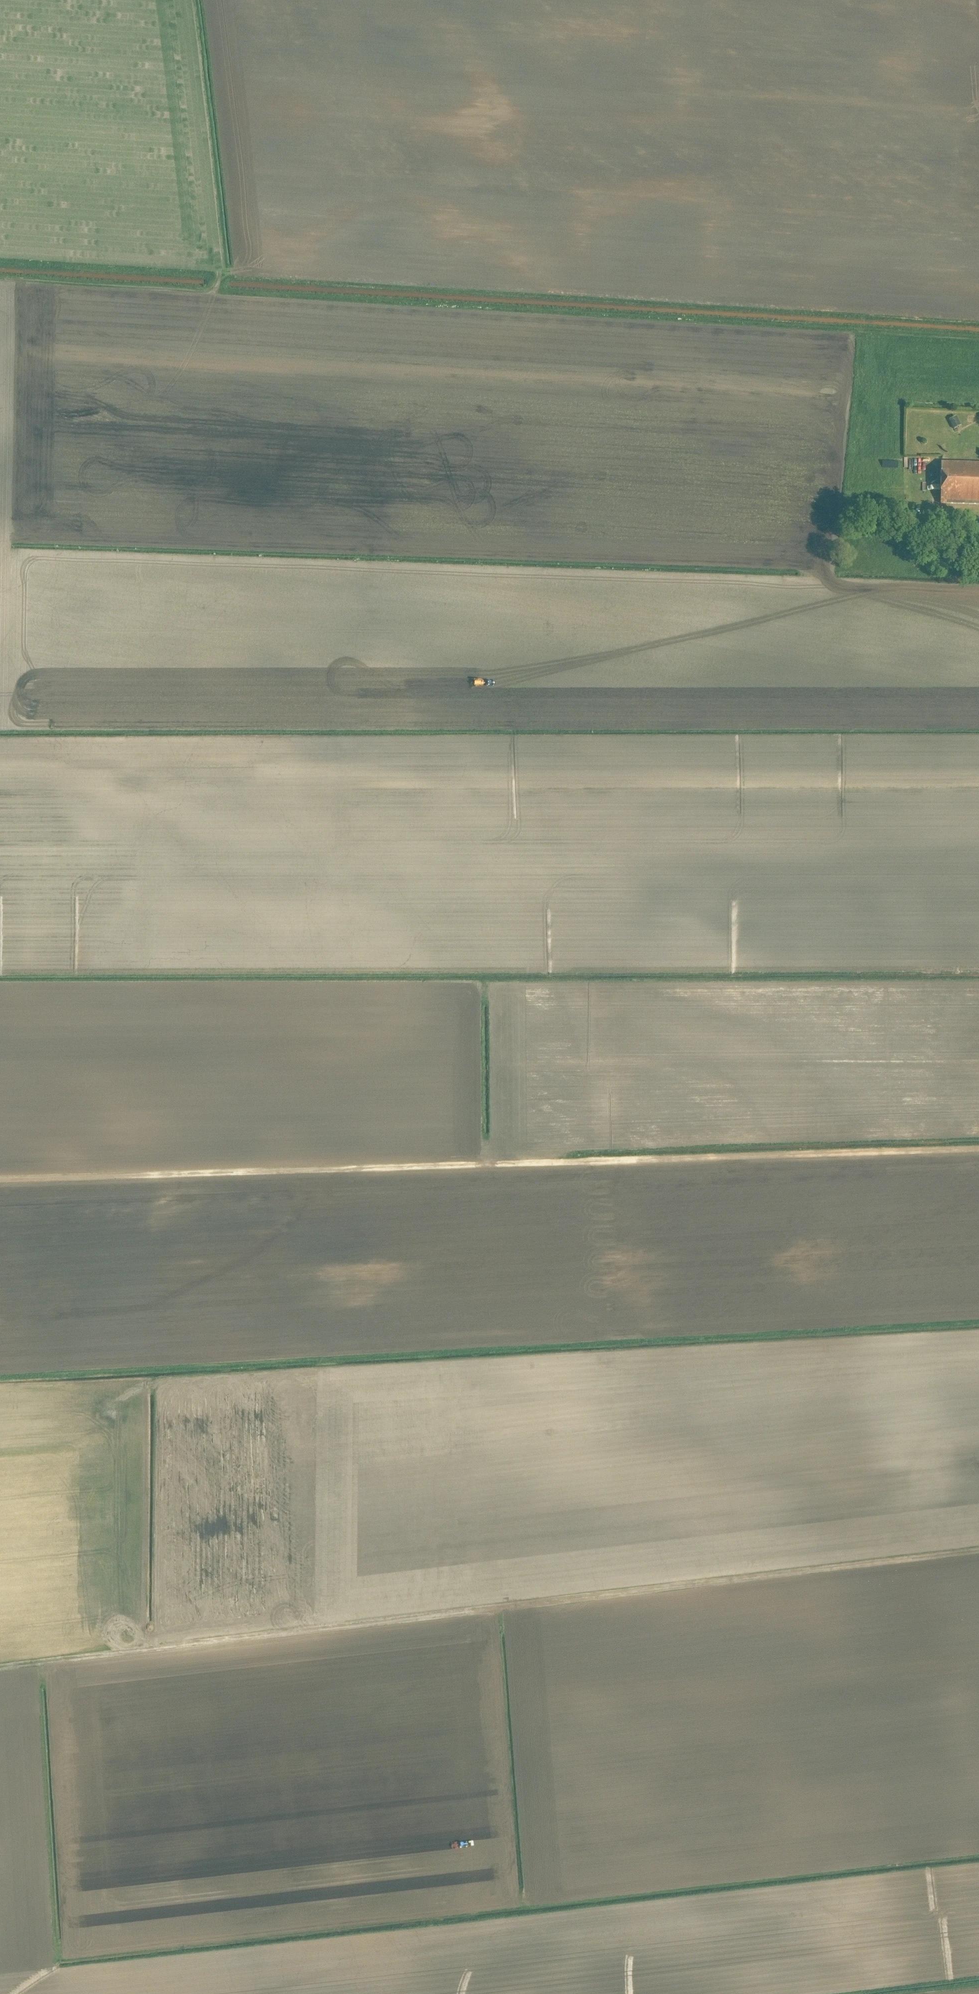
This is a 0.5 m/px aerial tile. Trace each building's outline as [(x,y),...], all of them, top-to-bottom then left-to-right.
[(954,430),(961,426),(957,417),(950,421),(954,430)] [(953,465),(941,464),(940,506),(978,508),(978,465),(953,465)]
